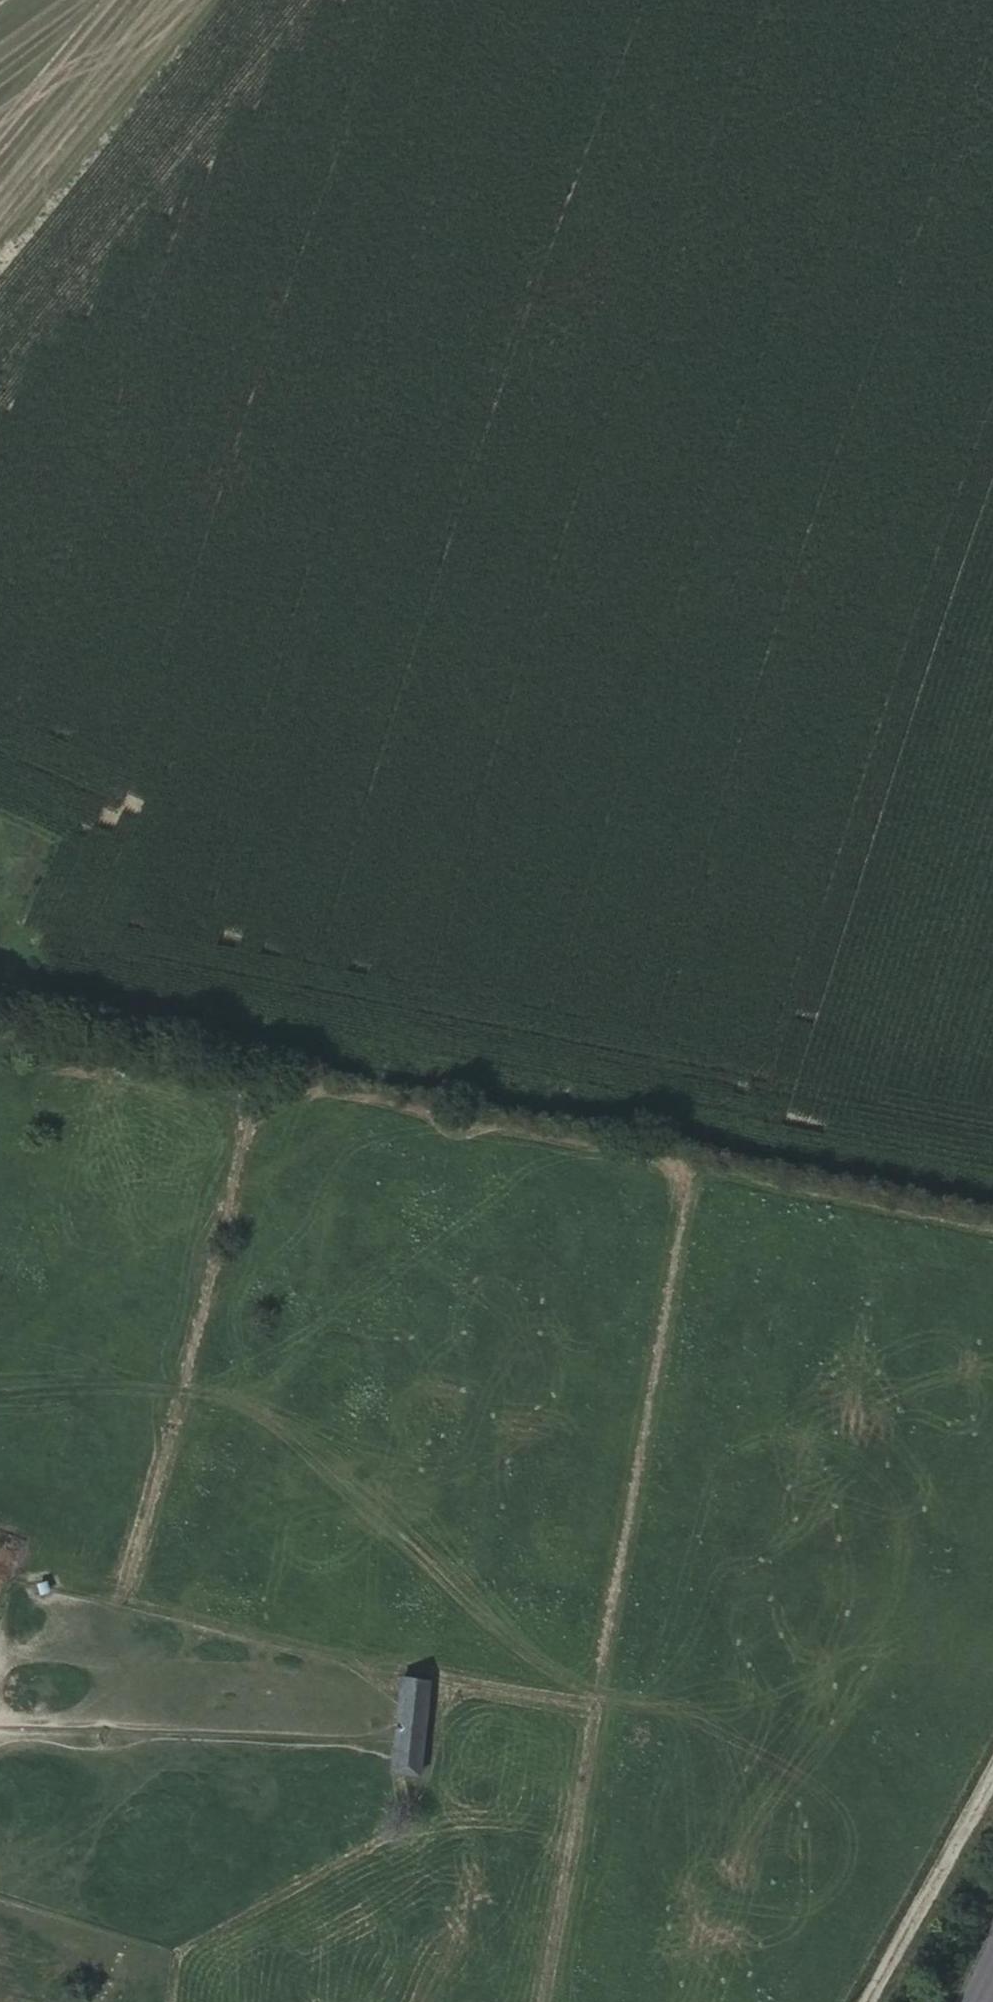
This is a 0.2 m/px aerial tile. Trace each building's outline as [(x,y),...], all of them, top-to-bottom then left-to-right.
[(401,1681),(393,1774),(420,1777),(427,1683),(401,1681)]
